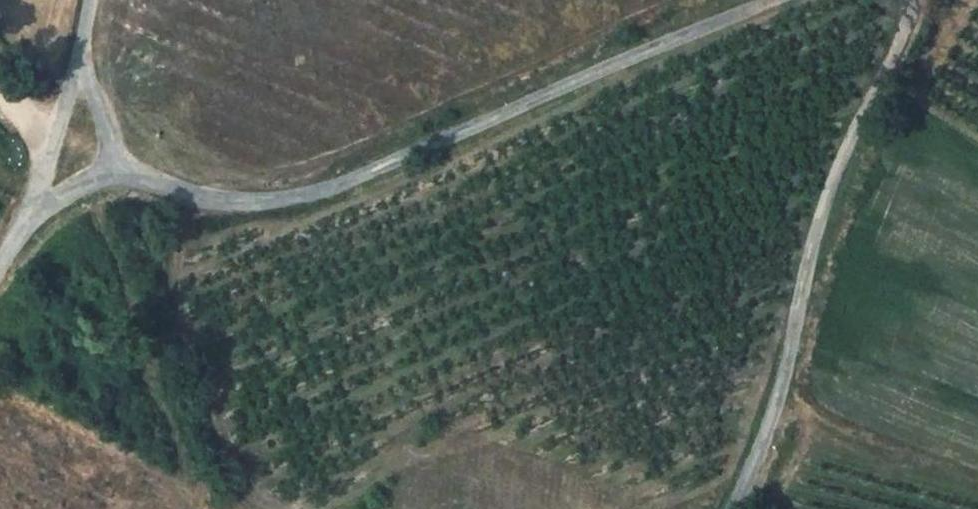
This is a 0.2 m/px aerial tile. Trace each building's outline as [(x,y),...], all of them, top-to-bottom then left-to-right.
[(506,324),(499,332),(507,338),(514,329),(506,324)]
